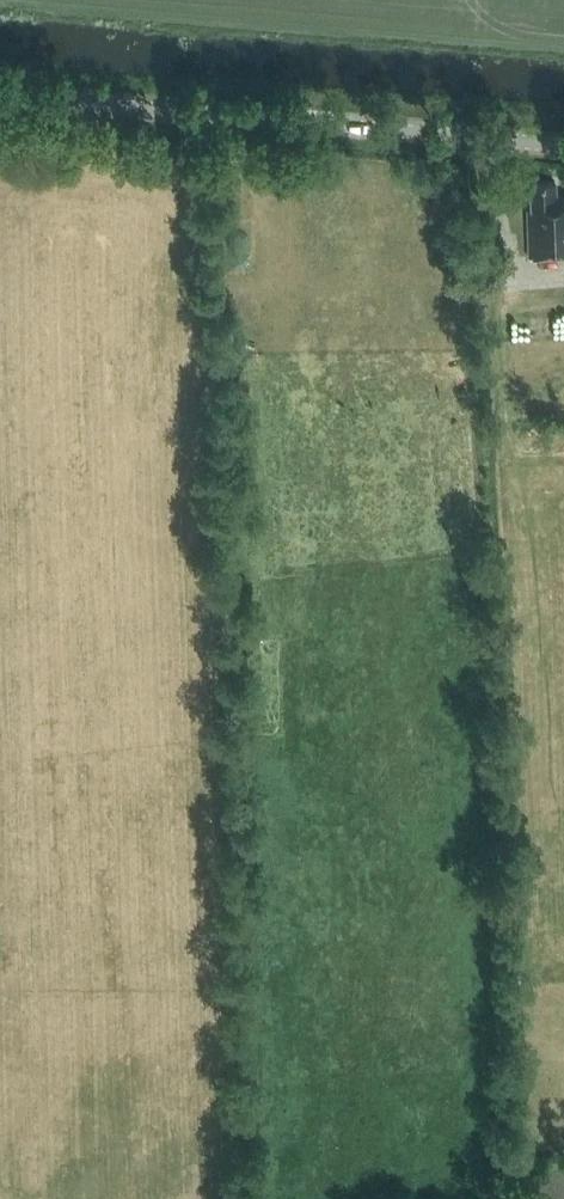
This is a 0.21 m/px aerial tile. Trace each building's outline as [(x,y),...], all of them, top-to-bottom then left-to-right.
[(563,254),(563,195),(555,195),(554,181),(531,181),(532,210),(528,210),(529,255),(563,254)]
